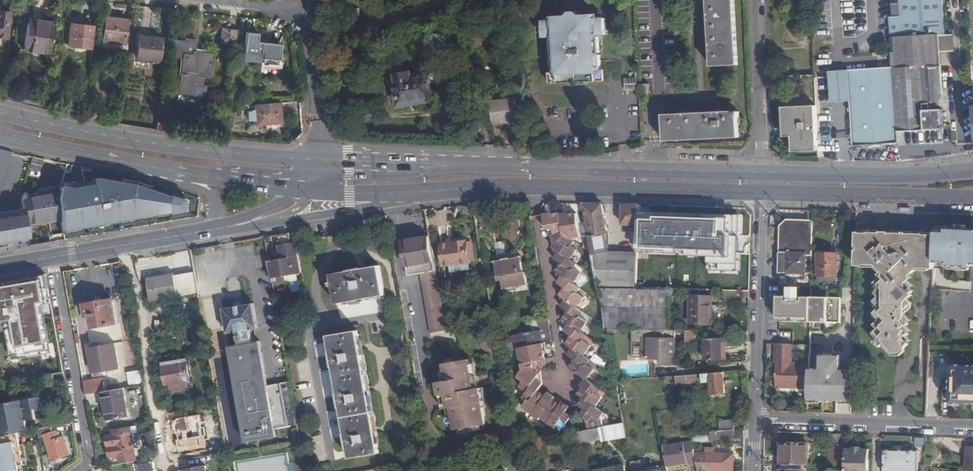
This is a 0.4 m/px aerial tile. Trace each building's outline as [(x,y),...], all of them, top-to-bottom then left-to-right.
[(741,0),(713,0),(716,65),(743,65),(741,0)] [(948,33),(946,0),(903,0),(903,14),(892,15),(895,65),(849,68),(852,98),(855,144),(900,142),(899,130),(946,127),(945,109),(932,110),(932,103),(942,102),(945,93),(943,49),(942,33),(948,33)] [(559,19),(549,19),(550,30),(555,30),(555,34),(562,34),(562,36),(562,52),(562,54),(559,54),(560,69),(567,69),(568,79),(583,78),(590,77),(606,76),(605,66),(610,66),(609,51),(604,51),(604,48),(603,33),(603,31),(610,30),(609,26),(614,26),(613,14),(603,15),(603,10),(588,11),(584,8),(577,9),(574,13),(559,14),(559,19)] [(10,39),(13,14),(0,12),(0,38),(10,39)] [(129,20),(106,17),(103,41),(126,44),(129,20)] [(54,22),(30,18),(26,48),(26,49),(49,53),(54,22)] [(93,26),(71,23),(67,45),(90,48),(93,26)] [(506,41),(505,25),(492,26),(493,42),(506,41)] [(227,44),(229,29),(222,28),(220,43),(227,44)] [(238,30),(229,29),(227,44),(236,45),(238,30)] [(258,33),(247,32),(243,59),(260,61),(260,64),(278,66),(281,44),(257,41),(258,33)] [(948,33),(942,33),(943,49),(958,48),(957,32),(948,33)] [(162,39),(139,36),(137,59),(146,60),(146,57),(160,58),(162,39)] [(172,58),(184,60),(180,95),(194,96),(195,86),(204,87),(204,85),(205,78),(211,79),(214,55),(195,52),(196,41),(186,40),(185,43),(174,41),(172,58)] [(125,51),(126,44),(103,41),(103,47),(110,48),(110,50),(125,51)] [(833,99),(852,98),(849,68),(831,69),(833,99)] [(413,72),(395,74),(397,86),(395,87),(397,106),(427,102),(426,91),(433,90),(431,76),(413,79),(413,72)] [(626,91),(636,90),(635,77),(625,78),(626,91)] [(204,87),(195,86),(194,96),(206,98),(207,86),(204,85),(204,87)] [(650,85),(640,85),(640,96),(651,96),(651,91),(650,85)] [(496,123),(522,121),(520,96),(495,97),(496,123)] [(796,147),(820,147),(818,105),(790,106),(791,136),(795,136),(796,147)] [(281,126),(280,106),(255,107),(255,114),(250,115),(250,122),(255,122),(255,128),(281,126)] [(741,110),(667,113),(668,139),(742,137),(742,126),(745,126),(745,117),(743,117),(743,112),(741,112),(741,110)] [(0,150),(0,211),(4,210),(2,198),(12,152),(0,150)] [(63,184),(61,193),(59,201),(60,204),(63,222),(65,234),(171,216),(172,219),(189,217),(190,203),(171,198),(171,201),(135,189),(95,180),(94,183),(70,185),(63,184)] [(29,228),(63,222),(60,204),(59,201),(61,193),(39,197),(32,198),(24,196),(24,198),(24,203),(26,211),(29,228)] [(610,234),(604,204),(585,203),(592,241),(607,329),(633,330),(670,330),(673,289),(639,289),(640,259),(640,252),(611,252),(610,234)] [(485,221),(482,204),(472,205),(475,222),(485,221)] [(626,223),(640,224),(641,212),(641,204),(626,204),(626,223)] [(26,211),(0,215),(0,245),(31,240),(30,234),(29,228),(26,211)] [(742,215),(641,212),(640,224),(640,252),(640,259),(649,260),(649,254),(706,256),(706,273),(740,274),(740,253),(736,253),(737,234),(741,235),(742,230),(742,215)] [(432,214),(424,216),(427,231),(437,230),(432,214)] [(554,249),(572,261),(579,251),(574,247),(576,243),(574,241),(576,237),(581,237),(577,214),(568,214),(561,215),(560,214),(551,214),(544,215),(546,230),(548,230),(549,236),(552,236),(553,243),(555,243),(555,247),(554,249)] [(807,274),(814,274),(815,220),(797,220),(788,220),(782,225),(781,226),(781,227),(779,274),(788,274),(788,280),(807,280),(807,274)] [(32,247),(67,241),(65,234),(63,222),(29,228),(30,234),(31,240),(32,247)] [(936,228),(936,232),(935,259),(951,260),(971,261),(972,261),(972,257),(972,227),(967,227),(959,226),(953,226),(947,226),(947,229),(936,228)] [(281,257),(268,260),(271,276),(275,275),(296,272),(291,240),(289,230),(283,232),(276,233),(281,257)] [(931,267),(934,267),(935,259),(936,232),(908,232),(908,231),(904,231),(904,232),(898,232),(890,231),(890,230),(882,230),(882,231),(857,231),(856,262),(875,262),(880,267),(879,268),(881,270),(879,273),(881,276),(875,282),(877,285),(879,287),(876,291),(880,295),(875,300),(881,306),(875,312),(880,317),(875,323),(879,327),(874,332),(877,334),(876,335),(878,337),(875,341),(878,343),(881,345),(885,342),(895,351),(901,351),(910,343),(913,340),(908,335),(911,333),(910,332),(912,330),(907,324),(912,319),(906,313),(909,310),(907,307),(913,302),(910,298),(914,294),(912,292),(914,290),(912,287),(914,285),(910,280),(913,277),(911,275),(915,270),(914,268),(916,265),(931,266),(931,267)] [(403,241),(402,241),(408,275),(421,273),(434,271),(428,237),(417,238),(403,241)] [(296,272),(301,271),(296,239),(291,240),(296,272)] [(448,243),(440,244),(444,265),(449,264),(451,271),(471,268),(470,260),(467,242),(466,240),(458,241),(453,242),(448,243)] [(472,241),(467,242),(470,260),(475,258),(472,241)] [(496,254),(504,255),(504,243),(496,242),(496,254)] [(572,261),(554,249),(555,260),(562,265),(557,273),(575,285),(582,275),(575,270),(578,266),(572,261)] [(830,252),(819,252),(818,273),(839,274),(840,252),(830,252)] [(354,270),(331,273),(336,304),(384,295),(378,265),(354,270)] [(531,306),(546,304),(541,280),(527,282),(527,283),(525,283),(522,269),(516,270),(511,271),(511,274),(508,274),(507,271),(496,272),(499,291),(503,290),(505,302),(517,300),(516,296),(528,294),(531,306)] [(935,270),(934,286),(944,287),(945,271),(935,270)] [(163,273),(146,276),(150,297),(176,292),(173,271),(163,273)] [(431,333),(445,330),(434,271),(421,273),(431,333)] [(6,320),(13,358),(48,352),(40,302),(50,301),(45,273),(31,276),(15,279),(0,281),(0,321),(6,320)] [(575,285),(557,273),(558,284),(565,289),(560,296),(579,309),(585,299),(579,294),(581,290),(575,285)] [(801,295),(801,287),(791,287),(791,295),(801,295)] [(713,296),(691,295),(690,324),(711,324),(711,310),(711,306),(713,306),(713,296)] [(579,309),(560,296),(561,308),(569,313),(564,320),(582,332),(589,322),(582,318),(585,313),(579,309)] [(805,313),(813,313),(813,297),(805,297),(805,298),(787,298),(787,297),(781,297),(781,308),(781,313),(789,313),(789,318),(805,318),(805,313)] [(843,297),(813,297),(813,313),(813,318),(813,323),(842,323),(843,297)] [(117,320),(113,298),(84,304),(85,314),(89,313),(91,324),(117,320)] [(240,305),(223,308),(227,333),(235,331),(250,328),(257,327),(253,303),(240,305)] [(201,312),(188,312),(189,321),(201,320),(201,312)] [(582,332),(564,320),(565,331),(571,336),(567,344),(585,356),(592,346),(586,341),(588,337),(582,332)] [(250,328),(235,331),(237,344),(227,346),(243,441),(275,436),(273,428),(296,424),(289,382),(266,386),(258,341),(252,342),(250,328)] [(695,330),(686,329),(686,343),(694,343),(695,330)] [(676,351),(676,330),(670,330),(633,330),(633,344),(643,344),(643,358),(662,358),(662,364),(676,364),(676,351)] [(356,331),(327,336),(349,458),(378,453),(356,331)] [(91,344),(96,369),(118,365),(113,339),(101,341),(101,338),(87,340),(87,345),(91,344)] [(723,339),(708,338),(707,358),(723,358),(723,348),(723,339)] [(92,369),(96,369),(91,344),(87,345),(92,369)] [(545,351),(544,344),(517,348),(520,365),(535,363),(544,361),(543,352),(545,351)] [(585,356),(567,344),(568,355),(576,361),(571,369),(587,380),(588,381),(595,370),(588,365),(591,361),(585,356)] [(778,386),(811,387),(812,365),(794,365),(794,345),(779,344),(779,369),(778,386)] [(830,400),(853,400),(854,396),(854,370),(842,369),(842,355),(833,355),(833,357),(823,357),(812,357),(812,365),(811,387),(811,400),(830,400)] [(162,364),(165,385),(189,380),(186,359),(179,360),(179,363),(169,364),(168,363),(162,364)] [(468,359),(451,362),(463,429),(485,425),(478,388),(474,389),(468,359)] [(455,430),(463,429),(451,362),(443,363),(446,380),(436,382),(438,395),(443,394),(445,407),(446,408),(451,408),(455,430)] [(527,392),(540,374),(537,370),(535,363),(520,365),(521,372),(518,378),(523,382),(520,386),(527,392)] [(958,364),(957,370),(954,370),(953,394),(956,394),(956,400),(972,401),(972,364),(958,364)] [(127,375),(129,389),(142,387),(140,372),(127,375)] [(725,380),(724,372),(676,377),(676,387),(708,383),(708,386),(711,386),(712,395),(726,394),(726,392),(725,385),(727,385),(727,380),(725,380)] [(101,374),(82,377),(85,397),(102,394),(105,393),(101,374)] [(522,408),(533,415),(545,399),(538,394),(542,387),(540,374),(527,392),(523,397),(527,400),(522,408)] [(50,375),(38,377),(40,384),(52,382),(50,375)] [(579,396),(584,399),(597,408),(606,393),(588,381),(587,380),(582,387),(584,388),(579,396)] [(127,415),(123,391),(118,391),(108,393),(105,393),(102,394),(106,419),(127,415)] [(548,425),(560,406),(554,401),(555,399),(548,394),(545,399),(533,415),(532,416),(539,421),(540,419),(548,425)] [(0,403),(0,470),(19,470),(18,464),(22,463),(16,431),(26,430),(24,420),(34,418),(32,408),(41,406),(39,396),(0,403)] [(597,408),(584,399),(580,406),(586,410),(581,418),(587,421),(588,430),(597,428),(604,427),(602,417),(605,414),(597,408)] [(568,409),(563,404),(560,406),(548,425),(551,427),(553,437),(568,434),(567,425),(571,419),(565,414),(568,409)] [(718,421),(719,430),(720,430),(734,429),(733,419),(718,421)] [(198,420),(176,423),(178,435),(181,451),(200,448),(203,448),(198,420)] [(600,440),(625,435),(623,424),(604,427),(597,428),(599,439),(600,440)] [(130,434),(129,426),(112,429),(113,433),(105,434),(108,456),(117,454),(118,460),(134,457),(130,434)] [(580,442),(599,439),(597,428),(588,430),(578,432),(580,442)] [(735,438),(734,429),(720,430),(720,439),(735,438)] [(50,455),(66,452),(63,434),(50,437),(51,443),(48,444),(50,455)] [(546,459),(543,439),(533,441),(537,461),(546,459)] [(694,455),(691,442),(662,449),(666,468),(679,465),(686,464),(695,462),(694,455)] [(783,454),(783,467),(807,466),(809,466),(810,444),(783,443),(783,454)] [(152,444),(144,445),(145,450),(139,451),(140,458),(154,456),(152,444)] [(839,445),(830,445),(829,465),(839,465),(839,445)] [(847,445),(845,470),(869,470),(870,446),(867,445),(863,445),(855,445),(847,445)] [(912,446),(886,445),(885,467),(919,469),(921,447),(912,446)] [(202,455),(200,448),(181,451),(182,458),(202,455)] [(202,455),(182,458),(184,466),(203,463),(202,455)] [(713,455),(706,455),(694,455),(695,462),(696,465),(697,470),(733,470),(734,467),(734,464),(734,459),(734,455),(713,455)] [(154,456),(140,458),(138,459),(139,463),(140,470),(156,470),(154,456)] [(439,458),(429,460),(431,470),(437,470),(435,464),(440,463),(439,458)] [(181,466),(182,470),(204,470),(203,463),(184,466),(181,466)]
